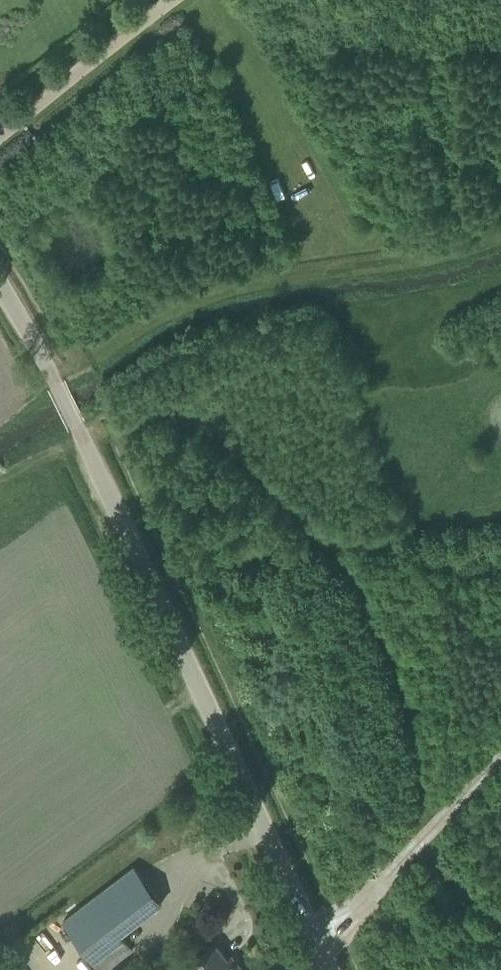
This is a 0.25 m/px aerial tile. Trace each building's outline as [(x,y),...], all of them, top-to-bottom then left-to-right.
[(63,921),(101,969),(106,969),(132,950),(121,935),(162,903),(134,867),(63,921)] [(232,955),(227,958),(217,944),(185,968),(186,969),(243,969),(232,955)]
